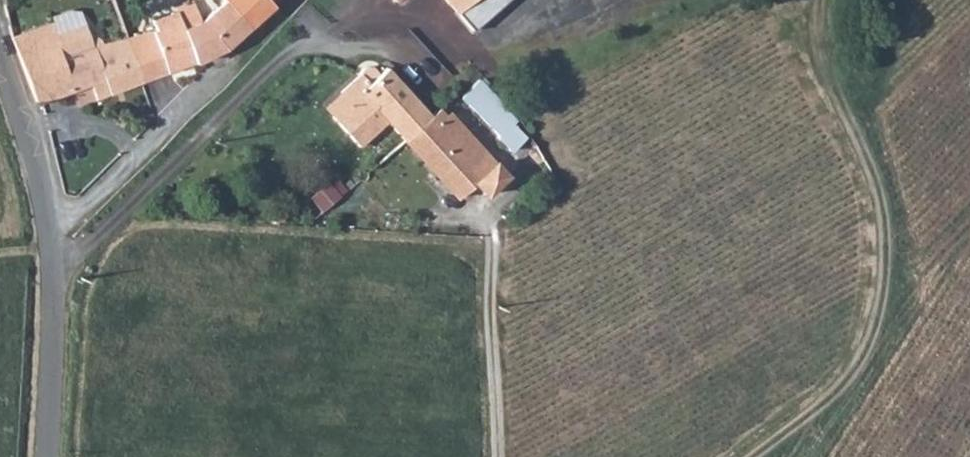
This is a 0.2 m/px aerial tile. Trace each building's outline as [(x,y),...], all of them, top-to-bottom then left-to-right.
[(223,3),(246,29),(272,6),(269,2),(268,0),(220,0),(223,3)] [(471,0),(447,0),(458,12),(471,0)] [(177,13),(183,29),(201,22),(192,3),(175,8),(177,13)] [(183,29),(193,61),(228,46),(246,29),(223,3),(201,22),(183,29)] [(126,37),(141,82),(193,61),(183,29),(177,13),(152,19),(155,29),(126,37)] [(51,22),(12,40),(16,51),(57,35),(51,22)] [(84,23),(57,35),(78,90),(88,86),(95,100),(110,94),(93,47),(84,23)] [(57,35),(16,51),(36,104),(78,90),(57,35)] [(126,37),(93,47),(110,94),(141,82),(126,37)] [(429,117),(389,72),(383,77),(371,65),(324,111),(360,147),(385,123),(403,141),(429,117)] [(460,98),(484,121),(501,106),(475,82),(460,98)] [(501,106),(484,121),(499,134),(500,139),(512,152),(526,137),(512,123),(516,119),(501,106)] [(429,117),(403,141),(457,198),(474,182),(487,194),(494,186),(507,174),(450,115),(445,119),(437,110),(429,117)] [(326,209),(343,190),(330,178),(313,197),(326,209)]
